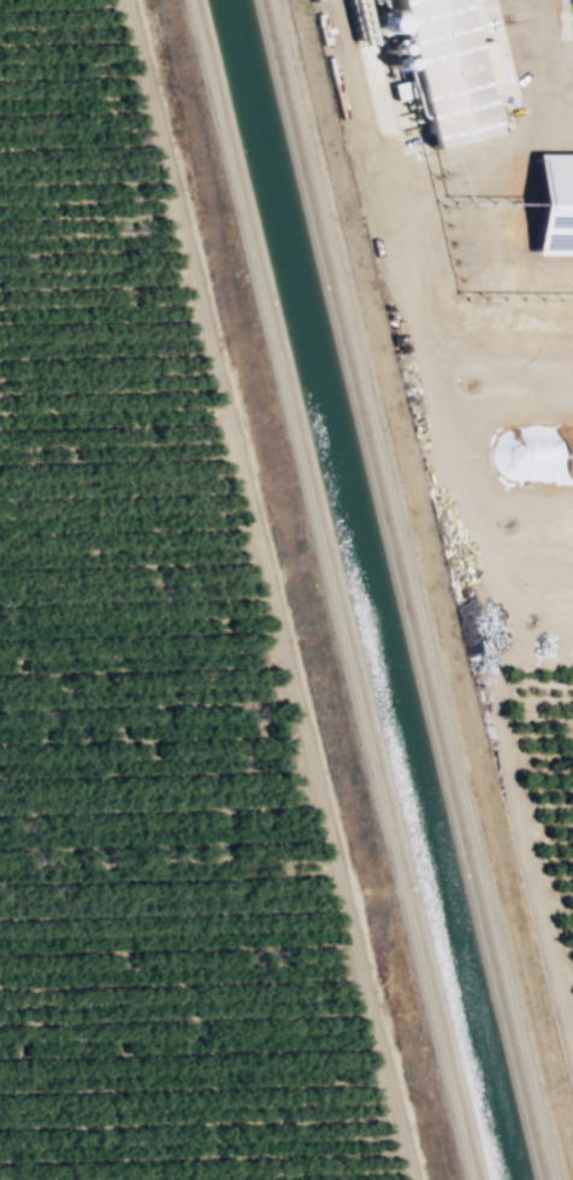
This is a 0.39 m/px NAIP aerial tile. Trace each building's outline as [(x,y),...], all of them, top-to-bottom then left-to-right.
[(491,135),(485,108),(477,109),(473,93),(502,87),(492,39),(470,44),(480,90),(471,92),(460,39),(483,34),(476,0),(384,0),(416,151),(491,135)]
